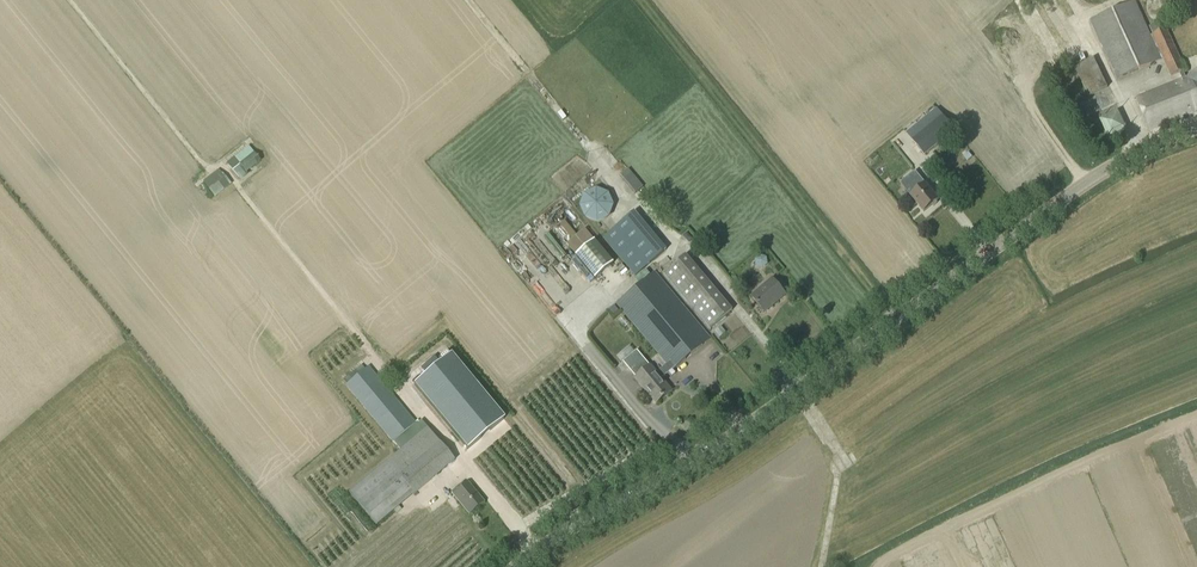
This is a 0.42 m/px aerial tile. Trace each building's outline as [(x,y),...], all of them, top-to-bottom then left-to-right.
[(1171,76),(1179,72),(1182,80),(1136,98),(1149,131),(1196,111),(1196,74),(1186,79),(1183,71),(1185,70),(1166,29),(1162,21),(1147,27),(1136,0),(1090,20),(1116,79),(1163,59),(1171,76)] [(1162,21),(1163,21),(1165,20),(1166,19),(1168,18),(1169,17),(1169,16),(1170,15),(1171,14),(1172,12),(1172,11),(1172,9),(1172,7),(1172,6),(1172,4),(1171,2),(1171,1),(1170,0),(1149,0),(1149,1),(1148,3),(1147,4),(1147,5),(1147,7),(1147,9),(1147,11),(1147,12),(1147,13),(1148,14),(1148,15),(1149,16),(1151,17),(1152,18),(1153,19),(1155,20),(1157,21),(1158,21),(1161,21),(1162,21)] [(1108,88),(1093,58),(1074,68),(1088,97),(1108,88)] [(1127,130),(1118,111),(1099,120),(1108,138),(1127,130)] [(925,156),(954,132),(942,117),(912,141),(925,156)] [(258,168),(247,155),(231,169),(242,182),(258,168)] [(630,167),(621,174),(635,192),(644,185),(630,167)] [(209,204),(225,192),(212,174),(196,186),(209,204)] [(939,200),(926,183),(925,184),(919,177),(905,189),(911,196),(909,196),(923,213),(939,200)] [(580,206),(585,218),(597,223),(609,218),(614,205),(609,193),(596,188),(584,194),(580,206)] [(603,239),(634,276),(639,271),(665,250),(635,212),(603,239)] [(576,255),(595,279),(614,263),(595,239),(594,239),(585,228),(566,243),(575,254),(576,255)] [(687,255),(663,274),(710,329),(732,310),(716,290),(687,255)] [(617,304),(667,364),(672,370),(710,339),(654,273),(617,304)] [(764,312),(786,295),(773,279),(751,296),(764,312)] [(656,404),(670,393),(660,380),(672,370),(667,364),(655,373),(637,350),(623,362),(635,377),(634,378),(656,404)] [(415,386),(468,451),(505,422),(452,357),(415,386)] [(416,424),(394,398),(367,365),(345,383),(393,443),(416,424)] [(416,424),(393,443),(400,451),(349,494),(376,526),(454,461),(440,443),(439,443),(421,421),(416,424)] [(463,483),(451,492),(469,514),(483,503),(467,484),(465,486),(463,483)]
